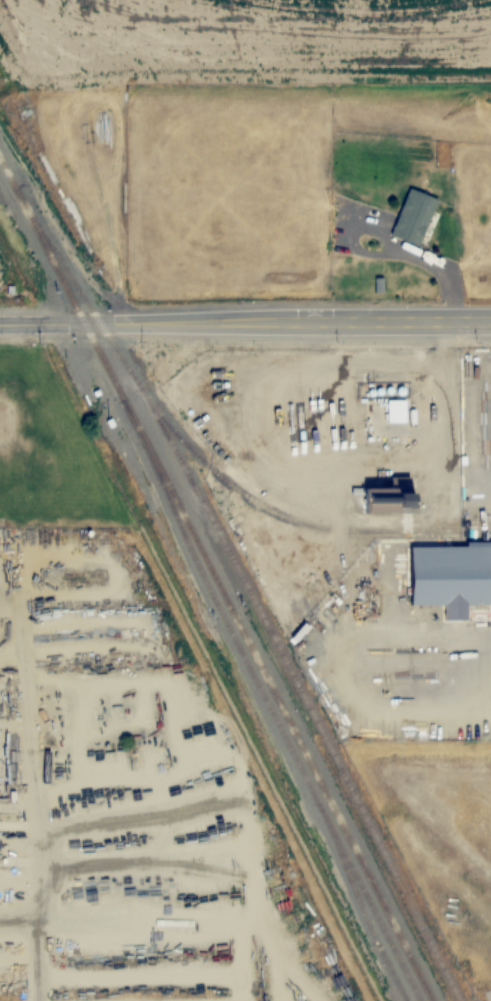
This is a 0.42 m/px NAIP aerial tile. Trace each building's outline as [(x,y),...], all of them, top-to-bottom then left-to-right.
[(438,198),(408,188),(392,236),(422,246),(438,198)] [(364,489),(365,513),(422,511),(422,493),(414,494),(414,477),(393,477),(393,488),(364,489)] [(471,541),(490,541),(490,601),(415,601),(415,547),(471,547),(471,541)]
